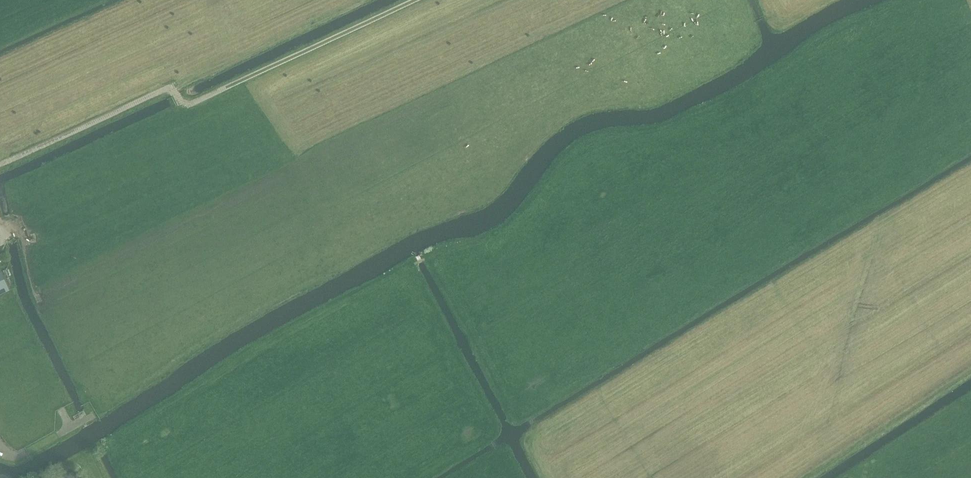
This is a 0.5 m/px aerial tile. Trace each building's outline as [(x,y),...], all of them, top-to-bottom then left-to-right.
[(0,272),(0,294),(10,290),(2,271),(0,272)]
